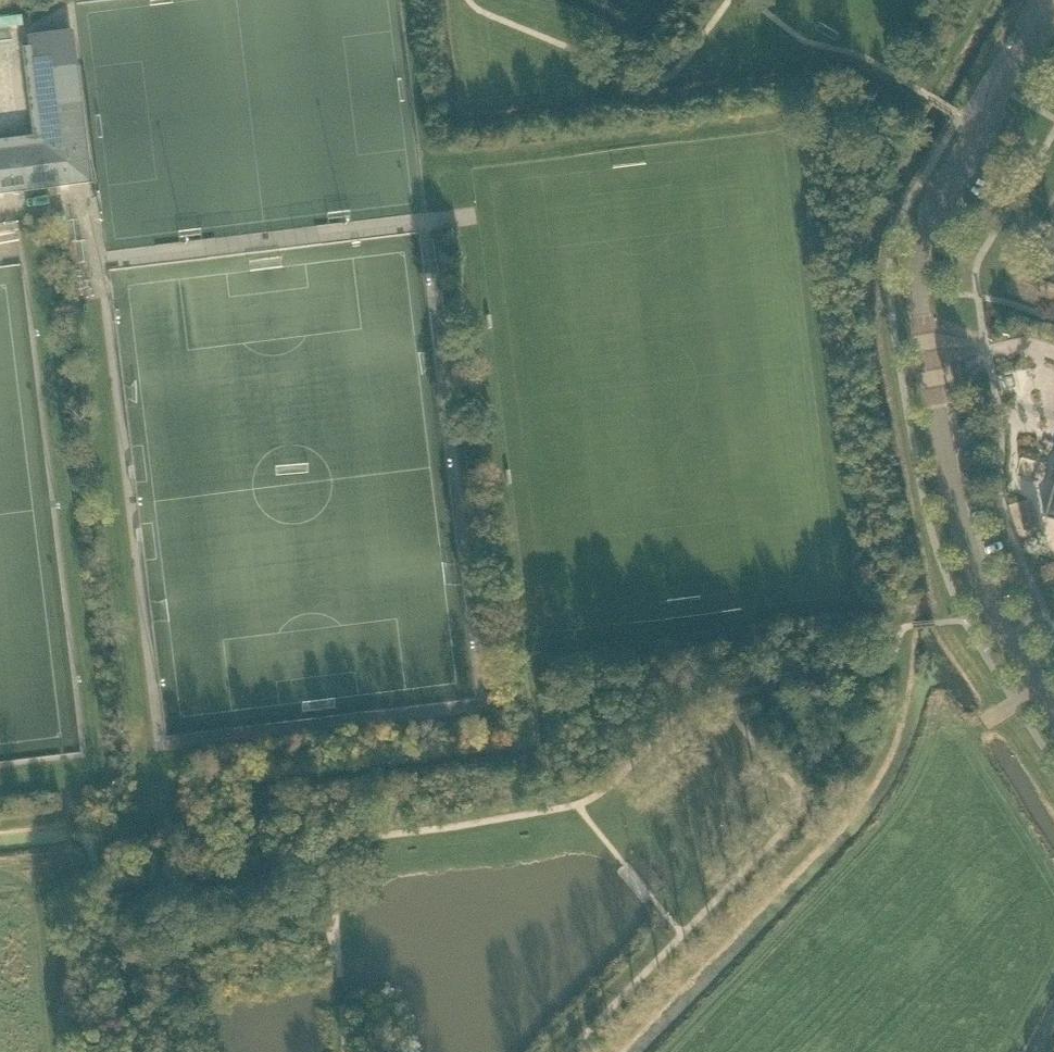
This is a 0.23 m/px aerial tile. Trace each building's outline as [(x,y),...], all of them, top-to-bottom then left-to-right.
[(0,31),(0,42),(10,41),(9,30),(0,31)] [(37,103),(43,144),(0,149),(0,192),(88,181),(73,65),(33,69),(37,103)]
